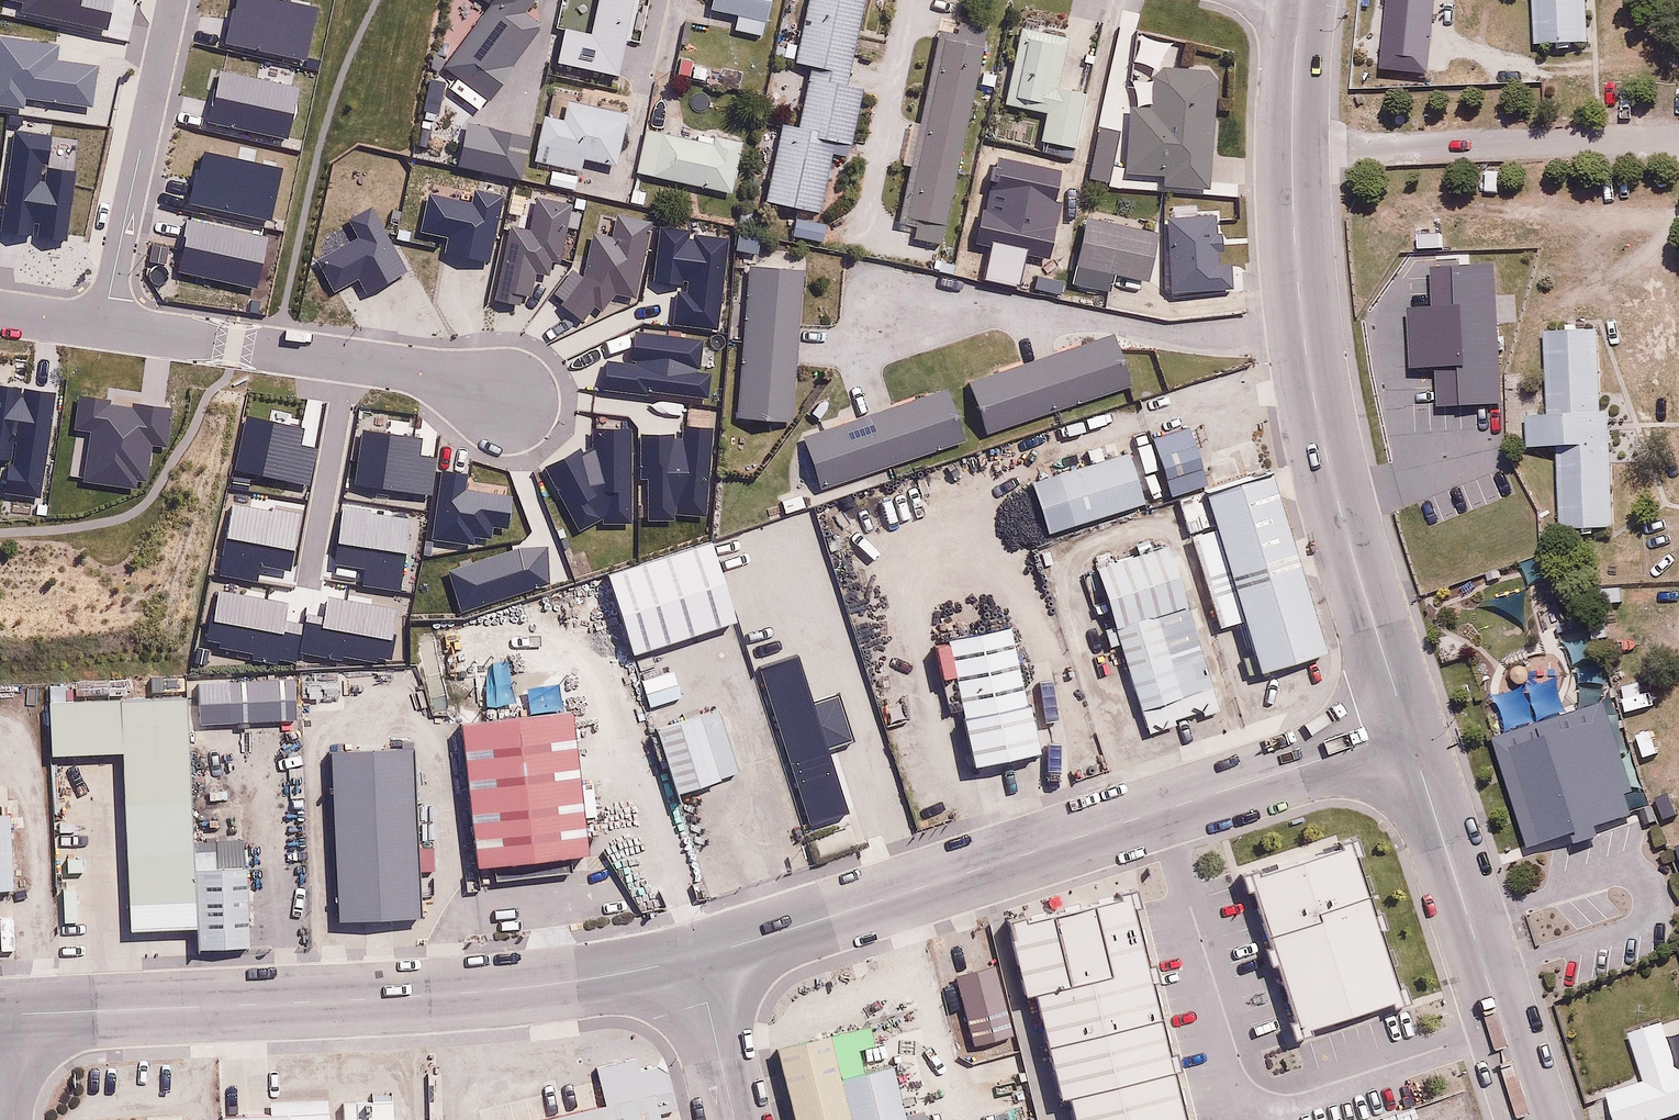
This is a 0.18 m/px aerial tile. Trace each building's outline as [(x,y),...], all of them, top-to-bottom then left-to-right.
[(488,97),(542,21),(526,10),(533,0),(459,0),(455,6),(475,20),(443,67),(488,97)] [(591,32),(565,26),(557,65),(617,78),(634,0),(598,0),(591,32)] [(708,11),(736,16),(734,30),(765,36),(771,0),(710,0),(708,11)] [(795,67),(807,70),(797,124),(780,121),(765,204),(822,215),(835,144),(853,147),(865,86),(850,84),(865,0),(807,0),(795,67)] [(1524,51),(1571,49),(1570,0),(1522,0),(1524,51)] [(942,247),(988,19),(960,14),(956,32),(941,29),(901,231),(920,235),(919,242),(942,247)] [(1044,114),(1039,140),(1075,147),(1086,92),(1057,86),(1067,37),(1020,28),(1004,106),(1044,114)] [(1151,105),(1128,104),(1127,175),(1161,175),(1161,188),(1213,189),(1214,69),(1152,69),(1151,105)] [(627,110),(562,100),(560,115),(544,113),(536,161),(582,168),(583,161),(618,166),(627,110)] [(529,134),(463,121),(454,165),(521,178),(529,134)] [(741,142),(645,124),(636,173),(732,191),(741,142)] [(1156,227),(1081,219),(1073,293),(1114,298),(1117,274),(1150,278),(1156,227)] [(802,272),(746,269),(738,418),(794,420),(802,272)] [(1479,414),(1472,278),(1410,281),(1412,318),(1390,319),(1393,380),(1415,379),(1417,417),(1479,414)] [(1110,333),(967,383),(987,438),(1130,387),(1110,333)] [(1587,335),(1533,336),(1536,424),(1519,425),(1520,457),(1546,456),(1549,534),(1600,532),(1596,421),(1590,421),(1587,335)] [(950,390),(800,432),(817,492),(967,449),(950,390)] [(1175,430),(1136,442),(1155,502),(1193,491),(1175,430)] [(1117,463),(1028,491),(1043,536),(1131,509),(1117,463)] [(1314,654),(1259,478),(1197,498),(1252,673),(1314,654)] [(852,506),(815,519),(827,554),(864,541),(852,506)] [(755,539),(715,553),(730,597),(770,583),(755,539)] [(1177,608),(1157,543),(1088,564),(1108,630),(1173,610),(1177,608)] [(703,548),(598,583),(624,662),(729,627),(703,548)] [(1173,610),(1108,630),(1141,736),(1206,716),(1173,610)] [(966,769),(1026,757),(999,633),(940,646),(966,769)] [(788,659),(748,672),(797,830),(838,817),(788,659)] [(197,699),(200,738),(264,734),(261,694),(197,699)] [(185,926),(173,702),(39,708),(42,761),(113,757),(122,929),(185,926)] [(1623,818),(1588,712),(1481,747),(1515,853),(1623,818)] [(705,715),(650,732),(671,800),(726,783),(705,715)] [(577,856),(561,719),(454,731),(470,868),(577,856)] [(412,923),(403,752),(320,757),(329,927),(412,923)] [(1341,849),(1243,881),(1293,1037),(1391,1006),(1341,849)] [(236,878),(185,881),(189,953),(239,951),(236,878)] [(1001,927),(1017,995),(1027,993),(1052,1099),(1059,1098),(1064,1119),(1176,1119),(1124,899),(1001,927)] [(987,973),(944,983),(961,1053),(1003,1043),(987,973)] [(1659,1078),(1643,1031),(1610,1043),(1626,1090),(1586,1104),(1592,1119),(1667,1119),(1678,1116),(1678,1071),(1659,1078)] [(771,1052),(787,1119),(842,1119),(832,1079),(823,1040),(771,1052)] [(542,1119),(649,1119),(635,1062),(588,1073),(596,1107),(542,1119)] [(842,1119),(893,1119),(880,1067),(832,1079),(842,1119)] [(575,1071),(549,1075),(553,1109),(580,1106),(575,1071)] [(908,1119),(931,1119),(925,1097),(903,1102),(908,1119)]
